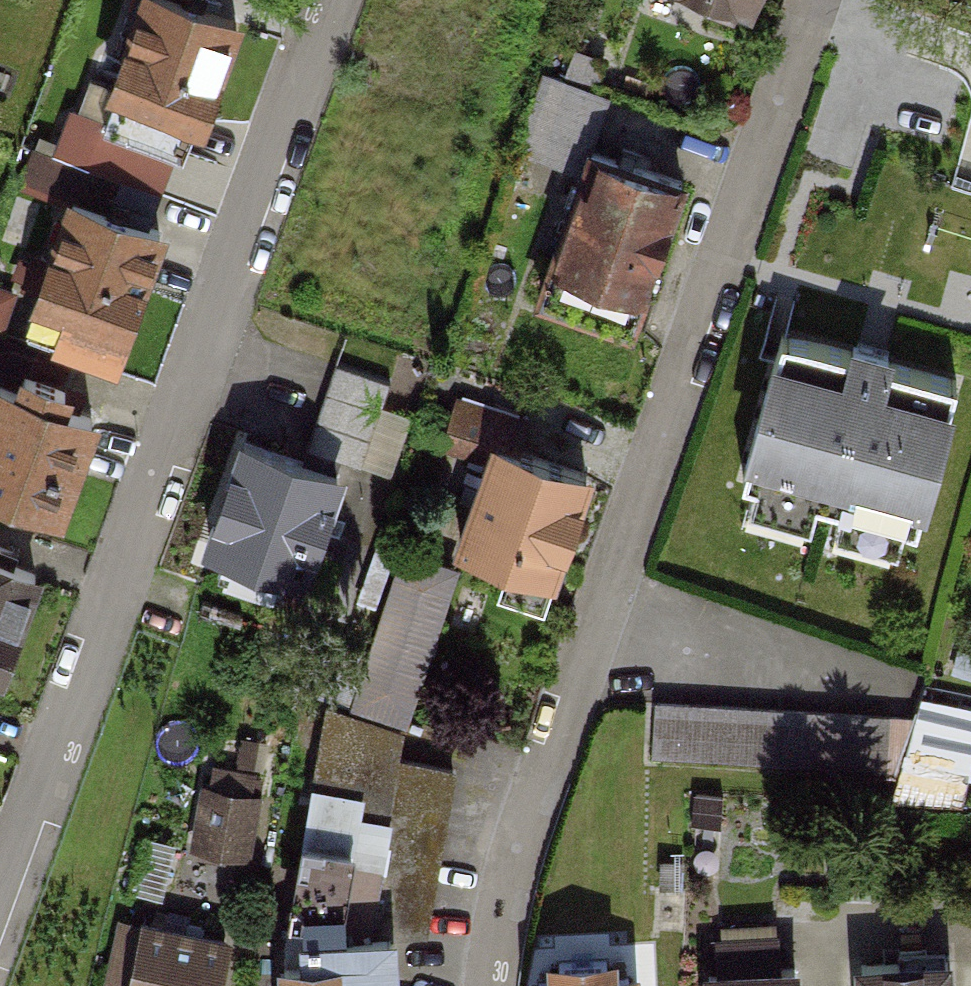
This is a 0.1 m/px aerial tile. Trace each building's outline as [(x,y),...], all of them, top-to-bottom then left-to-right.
[(171,0),(146,0),(112,88),(140,98),(126,133),(184,155),(235,23),(200,10),(204,0),(184,0),(182,4),(171,0)] [(658,0),(742,29),(752,0),(658,0)] [(597,142),(614,71),(548,55),(531,126),(597,142)] [(677,193),(581,161),(535,296),(630,329),(677,193)] [(155,242),(54,205),(21,294),(122,331),(155,242)] [(953,394),(769,336),(723,478),(908,537),(953,394)] [(0,383),(0,485),(59,506),(91,416),(58,404),(65,386),(26,372),(20,390),(0,383)] [(330,469),(238,434),(197,544),(289,579),(330,469)] [(582,489),(488,454),(451,553),(544,588),(582,489)] [(455,567),(405,551),(372,651),(324,636),(307,688),(405,720),(455,567)] [(0,666),(35,572),(0,559),(0,666)] [(969,807),(970,796),(970,695),(927,686),(903,793),(969,807)] [(327,705),(284,953),(286,985),(392,985),(389,931),(423,929),(454,769),(395,758),(400,731),(327,705)] [(892,716),(665,706),(663,764),(890,773),(892,716)] [(259,798),(205,789),(194,854),(248,863),(259,798)] [(125,920),(110,985),(215,985),(225,942),(125,920)] [(710,972),(710,985),(795,985),(794,967),(762,968),(761,945),(724,946),(725,971),(710,972)] [(539,981),(539,985),(630,985),(629,977),(607,978),(606,960),(559,962),(560,980),(539,981)] [(862,966),(862,985),(949,985),(948,962),(862,966)]
